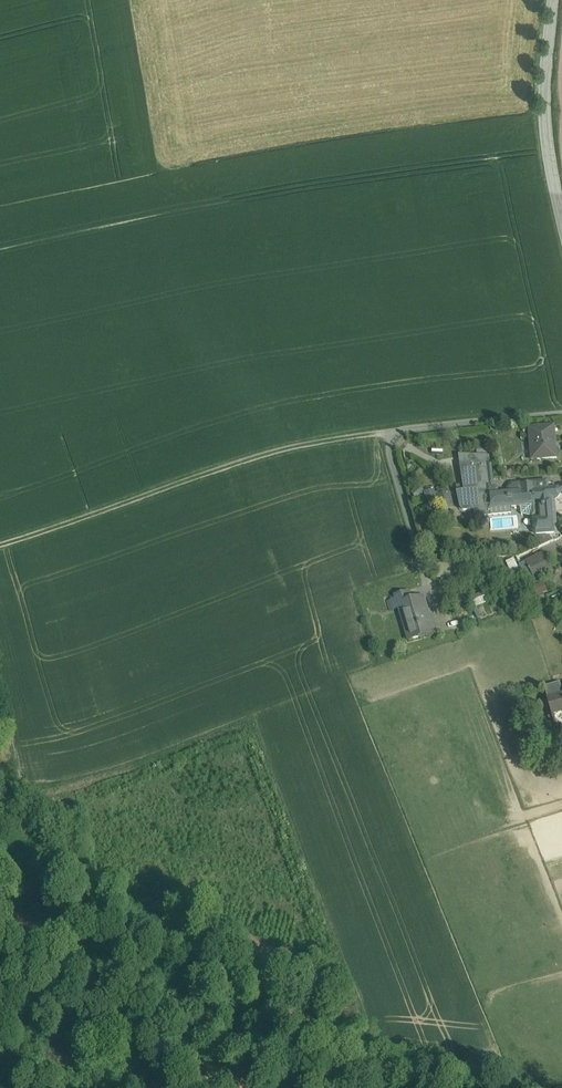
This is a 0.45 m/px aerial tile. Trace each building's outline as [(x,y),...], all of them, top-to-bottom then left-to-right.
[(554,427),(529,429),(530,440),(535,440),(537,460),(556,458),(554,427)] [(476,449),(477,456),(491,455),(491,447),(476,449)] [(459,457),(463,486),(464,492),(477,491),(490,490),(488,468),(487,461),(487,458),(459,457)] [(494,487),(492,467),(488,468),(490,490),(491,496),(508,494),(508,493),(498,494),(498,490),(494,487)] [(536,535),(554,534),(553,528),(551,499),(555,499),(558,498),(561,496),(560,492),(557,489),(550,490),(545,490),(544,483),(517,486),(517,493),(508,493),(508,494),(491,496),(492,510),(521,507),(523,506),(526,503),(530,503),(533,506),(534,515),(532,519),(533,532),(536,535)] [(419,487),(411,495),(416,500),(425,493),(419,487)] [(490,490),(477,491),(479,511),(492,510),(491,496),(490,490)] [(463,512),(479,511),(477,491),(464,492),(457,493),(460,509),(463,512)] [(434,492),(424,494),(427,505),(437,502),(434,492)] [(451,492),(436,494),(439,512),(454,509),(451,492)] [(521,507),(522,516),(532,519),(534,515),(533,506),(530,503),(526,503),(523,506),(521,507)] [(434,504),(427,505),(428,512),(435,511),(434,504)] [(544,556),(526,564),(535,582),(553,573),(544,556)] [(513,561),(506,565),(516,585),(523,581),(513,561)] [(486,593),(471,600),(476,610),(491,603),(486,593)] [(397,603),(399,611),(402,610),(401,606),(411,603),(409,595),(396,599),(397,603)] [(425,608),(423,600),(411,603),(401,606),(402,610),(408,629),(406,630),(410,643),(434,636),(429,618),(430,618),(426,608),(425,608)] [(399,611),(397,603),(389,606),(391,613),(399,611)] [(561,698),(561,694),(560,687),(561,687),(560,686),(545,691),(548,702),(561,698)] [(548,702),(553,718),(561,715),(561,698),(548,702)]
